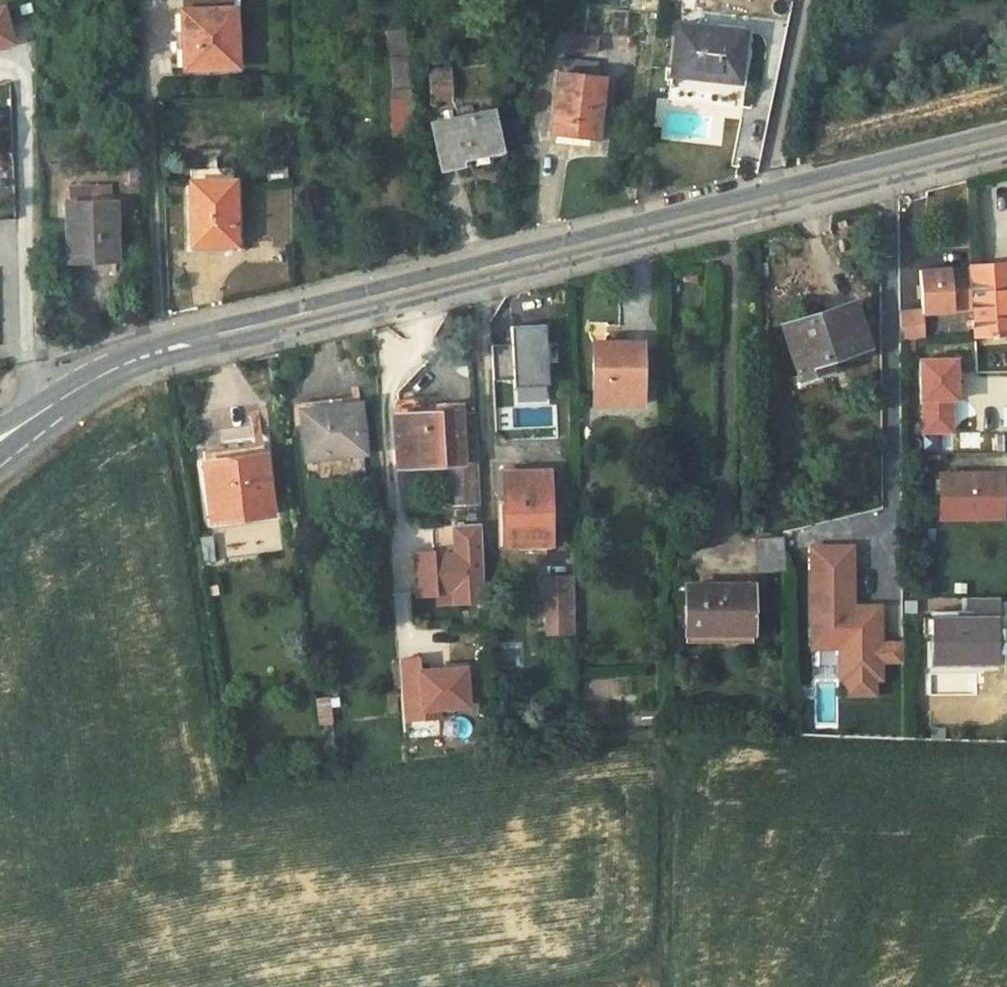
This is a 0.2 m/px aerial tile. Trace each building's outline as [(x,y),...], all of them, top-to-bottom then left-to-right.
[(182,10),(184,62),(185,68),(237,66),(235,7),(233,7),(232,0),(185,0),(185,9),(182,10)] [(0,5),(0,50),(20,45),(8,3),(0,5)] [(182,10),(174,10),(176,49),(178,49),(179,63),(184,62),(182,10)] [(740,81),(746,31),(678,23),(672,73),(740,81)] [(410,91),(405,30),(388,31),(393,92),(410,91)] [(597,51),(598,37),(575,35),(574,50),(597,51)] [(559,72),(553,132),(598,137),(605,77),(597,76),(598,62),(564,58),(562,72),(559,72)] [(450,73),(430,74),(431,93),(434,93),(434,99),(451,99),(450,73)] [(413,134),(411,99),(390,100),(392,135),(413,134)] [(432,123),(442,168),(502,155),(492,110),(474,114),(472,104),(455,108),(457,118),(432,123)] [(287,180),(287,166),(268,166),(269,180),(287,180)] [(120,191),(137,195),(141,177),(124,173),(120,191)] [(232,174),(189,175),(190,247),(209,246),(209,250),(234,250),(232,174)] [(71,185),(71,199),(114,197),(114,184),(71,185)] [(67,217),(68,256),(116,255),(115,215),(111,215),(111,200),(70,201),(71,217),(67,217)] [(900,338),(922,337),(922,313),(973,309),(975,335),(1006,333),(1006,264),(919,269),(922,310),(900,312),(900,338)] [(867,344),(854,302),(784,325),(800,376),(827,367),(824,358),(867,344)] [(517,387),(554,385),(551,325),(514,327),(517,387)] [(593,342),(593,403),(641,403),(642,342),(593,342)] [(870,353),(867,344),(824,358),(827,367),(870,353)] [(496,346),(499,377),(516,376),(513,345),(496,346)] [(1004,351),(983,348),(981,365),(1002,368),(1004,351)] [(480,503),(475,418),(460,419),(460,414),(460,406),(425,408),(425,414),(419,414),(418,398),(402,399),(398,400),(393,407),(397,465),(455,462),(455,467),(452,467),(454,505),(480,503)] [(366,452),(360,403),(301,409),(306,459),(366,452)] [(203,453),(212,523),(272,515),(264,445),(203,453)] [(518,540),(518,549),(550,548),(548,471),(503,472),(505,540),(518,540)] [(1006,523),(1006,471),(941,471),(940,523),(1006,523)] [(417,604),(488,600),(483,523),(453,525),(454,551),(414,553),(417,604)] [(755,538),(757,572),(784,570),(781,535),(755,538)] [(201,562),(215,561),(212,536),(199,537),(201,562)] [(859,603),(858,544),(808,544),(810,652),(838,651),(838,682),(847,681),(848,698),(885,698),(884,664),(905,664),(905,640),(887,640),(886,603),(859,603)] [(575,615),(573,577),(546,577),(547,615),(575,615)] [(752,585),(685,585),(686,631),(752,631),(752,585)] [(968,597),(968,616),(934,617),(935,670),(1004,670),(1003,597),(968,597)] [(575,632),(575,615),(547,615),(548,632),(575,632)] [(752,631),(686,631),(686,641),(752,641),(752,631)] [(429,708),(449,706),(447,684),(404,688),(406,710),(429,708)] [(332,719),(330,697),(317,699),(319,722),(332,719)] [(429,708),(431,725),(451,723),(449,706),(429,708)] [(557,732),(568,724),(563,715),(551,723),(557,732)]
